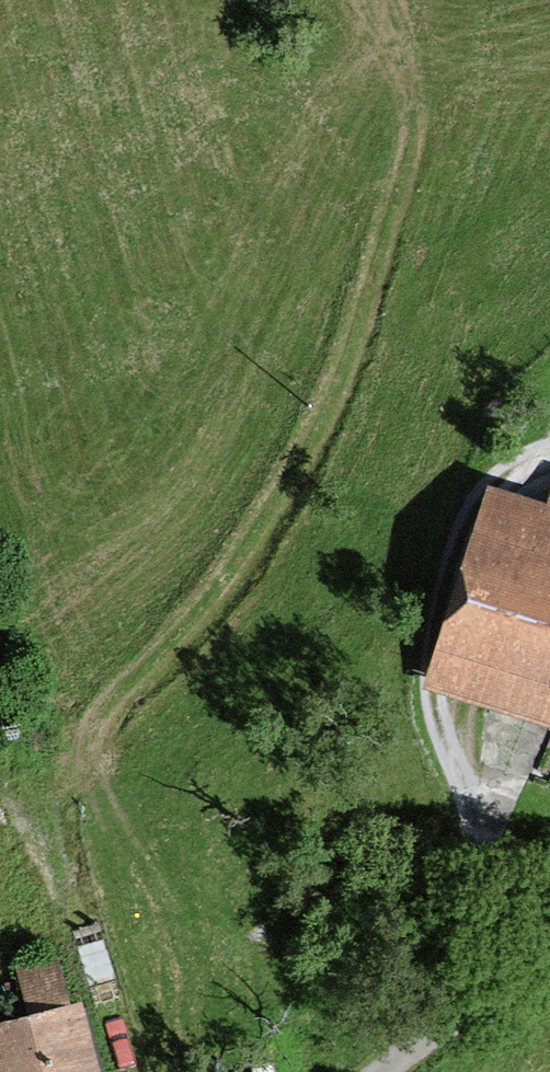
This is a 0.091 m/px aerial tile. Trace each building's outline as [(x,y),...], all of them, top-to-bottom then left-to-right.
[(488,487),(422,694),(549,734),(549,495),(547,506),(488,487)] [(0,1026),(0,1071),(98,1071),(81,1005),(69,1008),(56,959),(13,970),(26,1019),(0,1026)]
